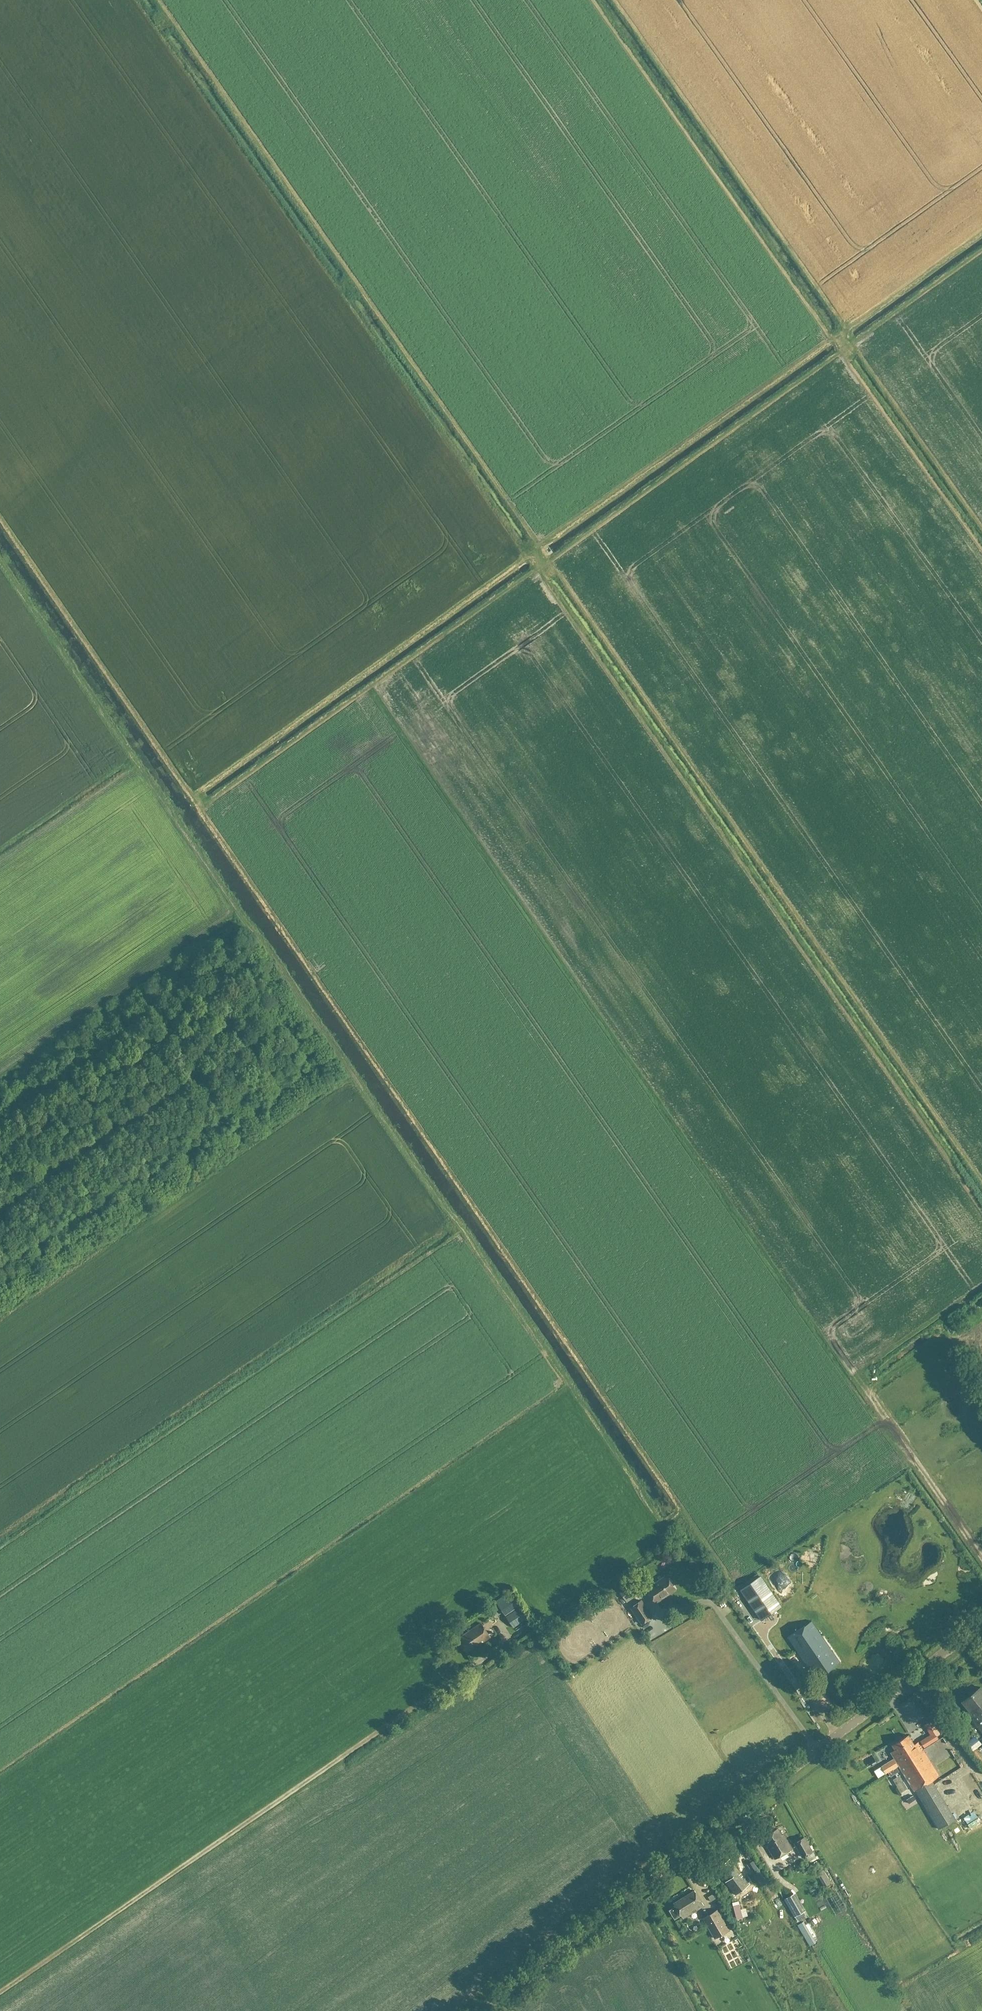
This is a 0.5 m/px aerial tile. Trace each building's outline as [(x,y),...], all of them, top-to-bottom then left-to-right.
[(655,1603),(675,1590),(666,1576),(646,1590),(655,1603)] [(761,1621),(781,1607),(761,1576),(740,1590),(761,1621)] [(511,1597),(498,1606),(505,1617),(511,1613),(519,1608),(511,1597)] [(642,1624),(652,1617),(641,1601),(631,1608),(642,1624)] [(519,1608),(506,1617),(513,1628),(526,1619),(520,1610),(519,1608)] [(497,1613),(491,1615),(495,1623),(500,1621),(497,1613)] [(819,1677),(839,1663),(811,1621),(788,1637),(809,1669),(812,1667),(819,1677)] [(467,1654),(490,1638),(481,1624),(457,1640),(467,1654)] [(981,1688),(962,1703),(969,1712),(967,1714),(981,1733),(981,1689),(981,1688)] [(931,1735),(921,1742),(925,1747),(938,1739),(936,1736),(939,1734),(931,1721),(925,1725),(931,1735)] [(939,1829),(955,1819),(931,1781),(939,1776),(919,1744),(915,1746),(908,1736),(893,1746),(896,1751),(892,1753),(939,1829)] [(901,1792),(908,1791),(906,1781),(899,1783),(901,1792)] [(958,1817),(965,1829),(981,1819),(981,1803),(958,1817)] [(775,1859),(792,1849),(783,1835),(781,1836),(777,1829),(764,1837),(770,1848),(769,1849),(775,1859)] [(803,1859),(813,1852),(804,1837),(794,1843),(803,1859)] [(740,1884),(745,1880),(739,1873),(740,1873),(730,1860),(718,1868),(728,1882),(735,1877),(740,1884)] [(748,1865),(761,1884),(767,1880),(754,1861),(748,1865)] [(819,1873),(824,1883),(826,1886),(831,1883),(823,1870),(819,1873)] [(682,1919),(704,1906),(695,1891),(673,1904),(682,1919)] [(804,1912),(806,1911),(795,1893),(784,1899),(798,1922),(807,1917),(804,1912)] [(706,1916),(703,1918),(709,1929),(715,1939),(729,1931),(717,1910),(706,1916)] [(690,1936),(693,1935),(695,1940),(704,1938),(700,1924),(688,1928),(690,1936)] [(670,1931),(676,1943),(681,1940),(675,1929),(670,1931)]
